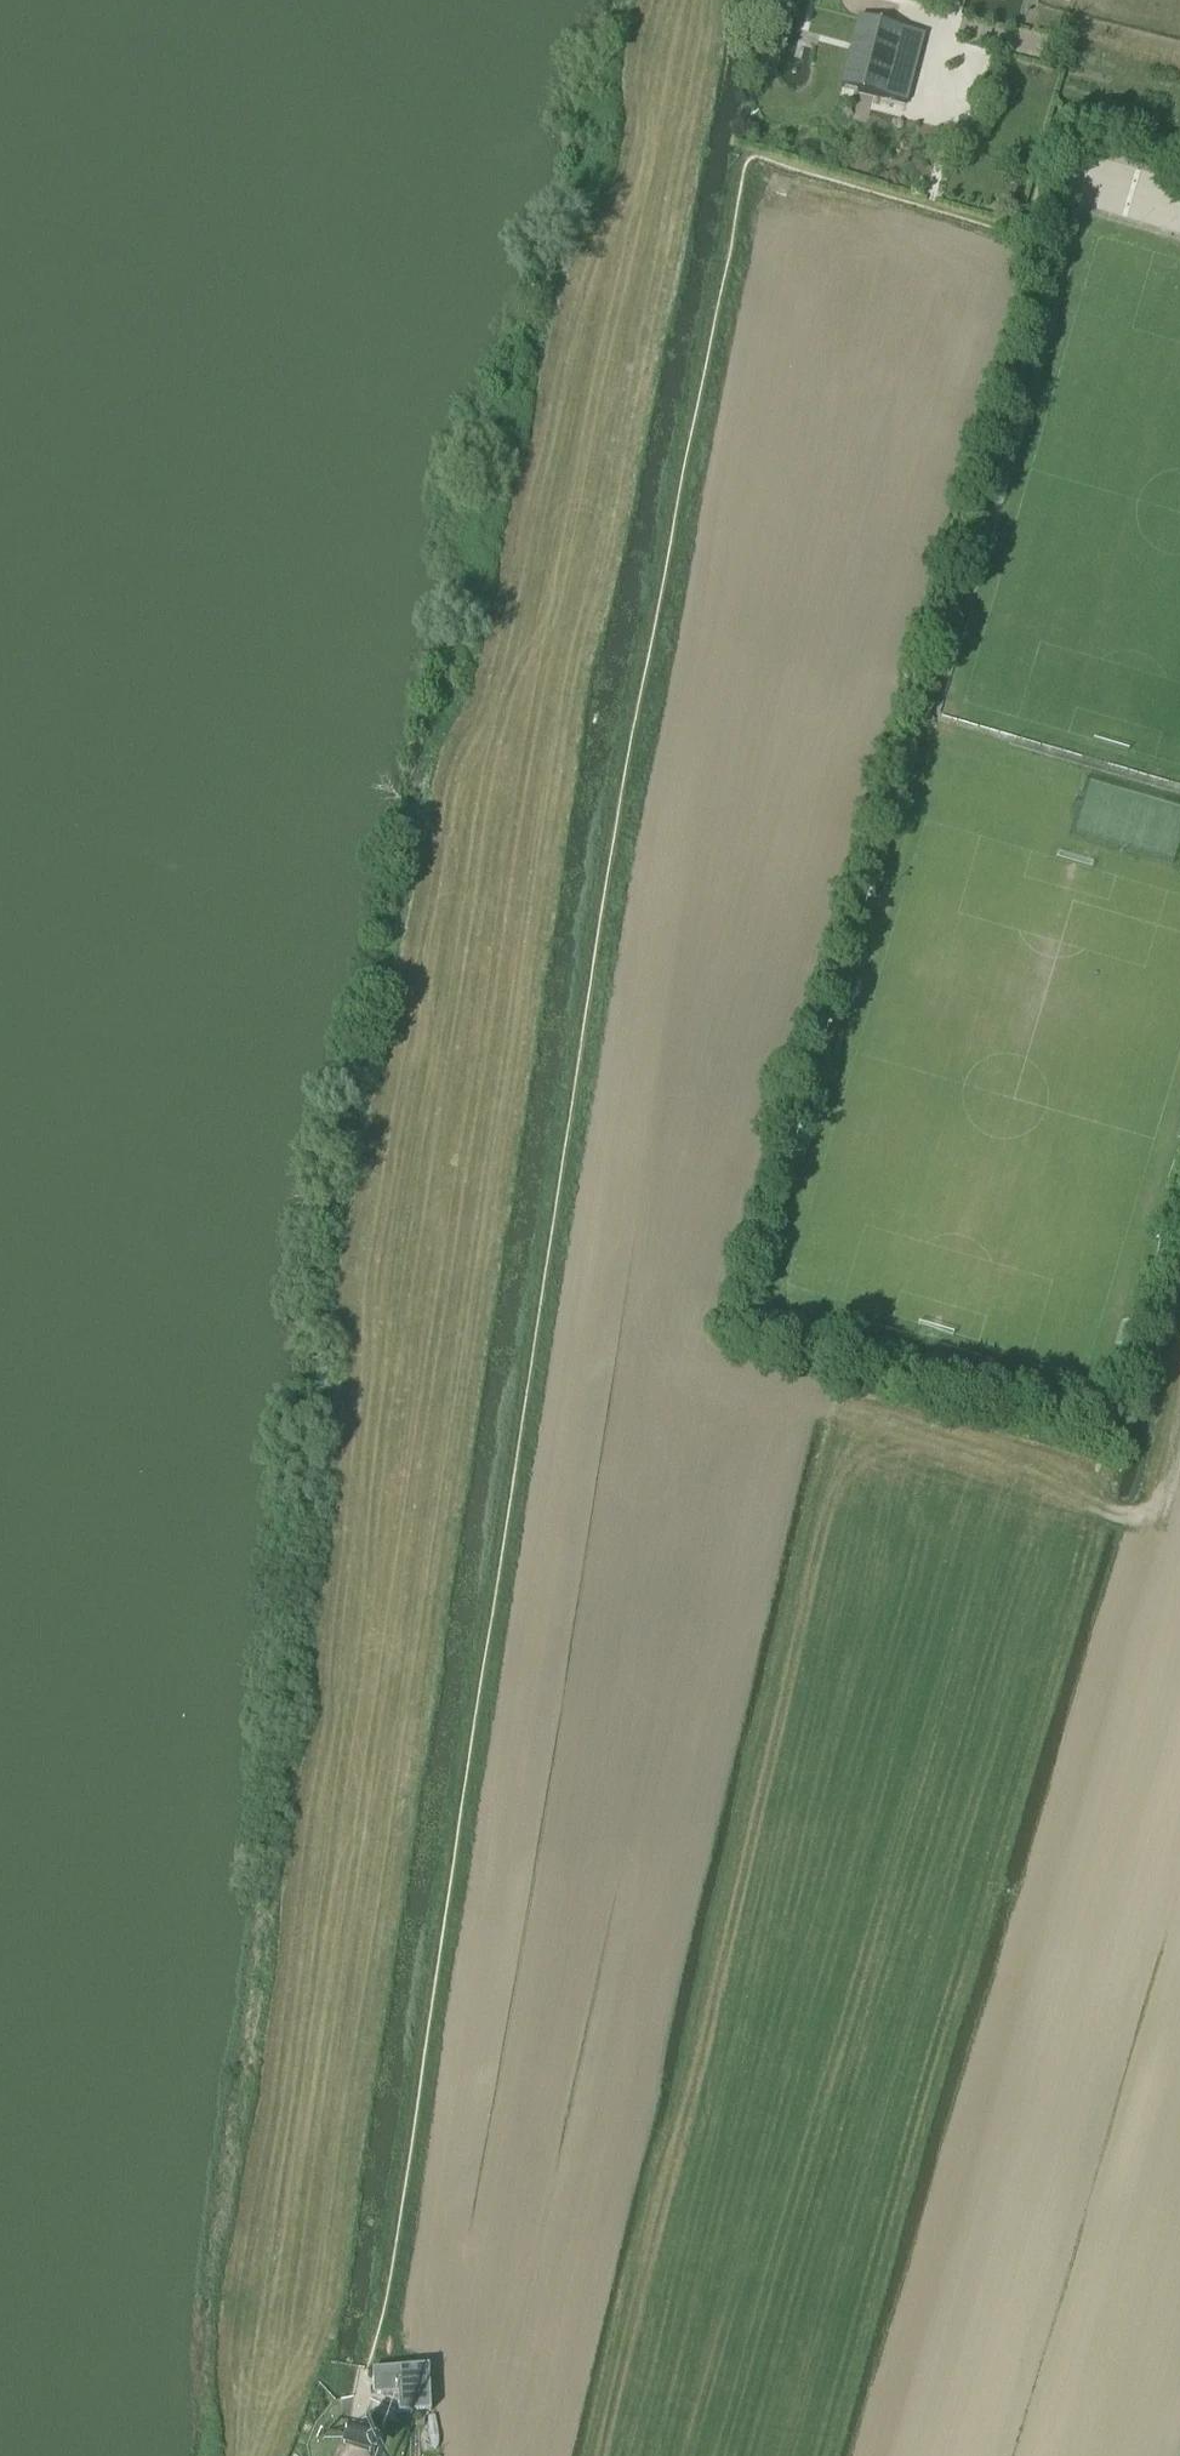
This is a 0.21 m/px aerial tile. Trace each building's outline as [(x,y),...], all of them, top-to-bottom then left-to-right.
[(906,104),(923,34),(858,17),(840,87),(906,104)] [(430,2411),(428,2368),(373,2370),(374,2395),(398,2394),(400,2413),(430,2411)] [(383,2434),(346,2427),(341,2455),(379,2455),(383,2434)]
